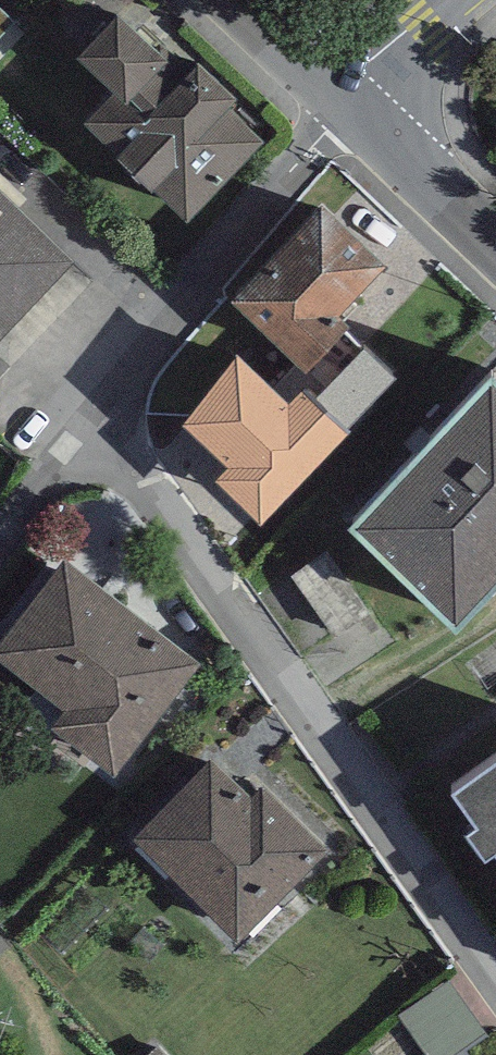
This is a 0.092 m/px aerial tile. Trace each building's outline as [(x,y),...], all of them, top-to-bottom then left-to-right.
[(127,0),(109,0),(76,35),(117,75),(86,106),(118,136),(117,137),(188,206),(265,126),(226,89),(235,78),(197,42),(191,49),(164,24),(158,30),(127,0)] [(0,160),(0,313),(77,232),(0,160)] [(324,188),(235,285),(290,336),(309,352),(347,309),(336,299),(386,245),(324,188)] [(290,336),(270,359),(238,331),(174,404),(282,499),(404,360),(347,309),(309,352),(290,336)] [(492,346),(350,496),(460,599),(495,561),(495,350),(492,346)] [(65,546),(0,631),(0,649),(64,698),(50,716),(113,765),(201,650),(65,546)] [(451,769),(476,804),(465,812),(485,840),(495,833),(495,738),(451,769)] [(251,784),(212,745),(132,824),(237,929),(330,837),(264,771),(251,784)] [(492,1039),(455,989),(407,1024),(430,1054),(471,1054),(492,1039)]
